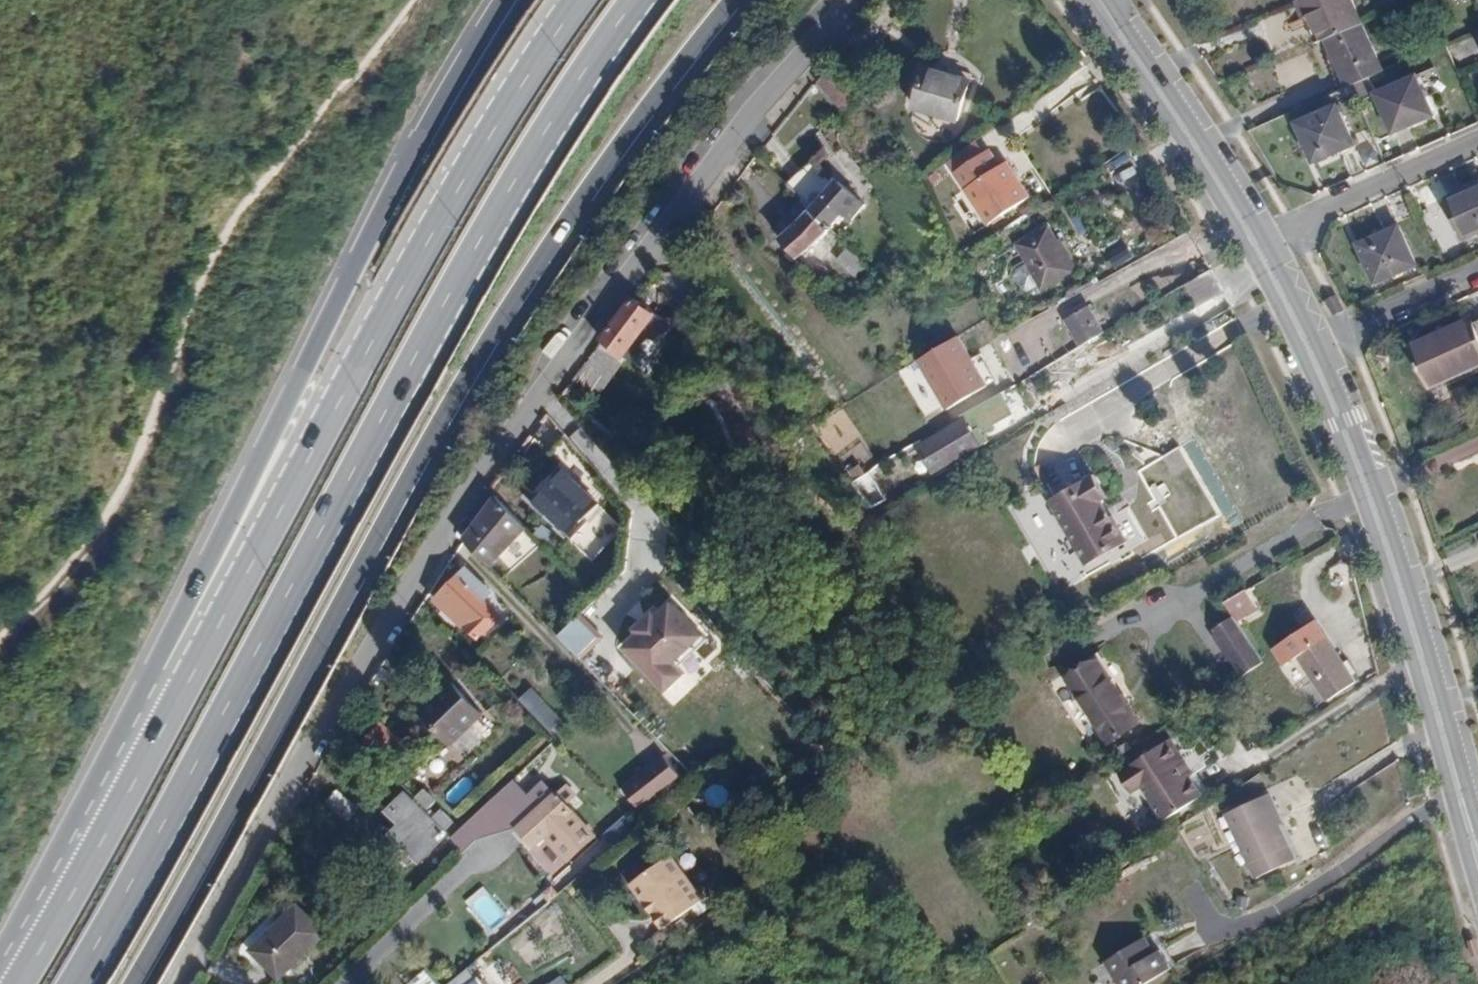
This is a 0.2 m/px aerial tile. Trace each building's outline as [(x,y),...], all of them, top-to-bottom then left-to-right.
[(1303,12),(1310,9),(1322,40),(1329,37),(1347,83),(1383,69),(1356,0),(1299,0),(1303,12)] [(828,77),(859,113),(875,99),(844,63),(828,77)] [(923,64),(907,102),(949,120),(965,81),(923,64)] [(1422,76),(1381,92),(1396,133),(1438,117),(1422,76)] [(1342,106),(1300,122),(1316,163),(1358,147),(1342,106)] [(986,145),(951,167),(984,220),(1026,193),(1004,157),(997,162),(986,145)] [(787,174),(811,202),(829,221),(845,207),(855,219),(866,209),(837,177),(829,183),(807,157),(787,174)] [(1447,193),(1462,234),(1477,228),(1477,181),(1447,193)] [(829,221),(811,202),(780,229),(797,249),(829,221)] [(1395,220),(1353,236),(1369,277),(1411,261),(1395,220)] [(1055,221),(1024,236),(1046,281),(1072,267),(1061,245),(1065,243),(1055,221)] [(846,248),(835,261),(854,277),(865,264),(846,248)] [(812,260),(805,265),(825,289),(840,273),(828,259),(812,260)] [(640,289),(607,327),(626,344),(648,319),(653,324),(665,310),(640,289)] [(1066,316),(1081,343),(1102,332),(1087,305),(1066,316)] [(1410,341),(1430,384),(1477,361),(1477,317),(1473,319),(1470,313),(1410,341)] [(958,333),(916,355),(944,406),(985,384),(958,333)] [(972,415),(919,443),(935,471),(988,443),(972,415)] [(557,431),(540,449),(553,461),(538,478),(542,482),(530,494),(567,527),(594,498),(581,486),(597,468),(557,431)] [(1096,471),(1046,498),(1082,564),(1126,540),(1110,512),(1106,514),(1098,499),(1108,494),(1096,471)] [(492,487),(463,527),(486,555),(522,519),(492,487)] [(451,576),(433,594),(461,623),(464,620),(477,634),(497,615),(452,567),(447,572),(451,576)] [(1247,586),(1223,600),(1235,623),(1260,609),(1247,586)] [(674,600),(626,644),(666,688),(685,670),(678,662),(706,637),(674,600)] [(576,605),(557,626),(580,651),(600,631),(576,605)] [(1314,619),(1274,646),(1288,666),(1301,657),(1330,700),(1357,682),(1314,619)] [(1210,631),(1238,679),(1256,668),(1229,620),(1210,631)] [(1062,679),(1099,742),(1127,726),(1090,663),(1062,679)] [(530,686),(518,697),(550,731),(561,720),(530,686)] [(474,689),(441,716),(467,748),(500,720),(474,689)] [(1177,733),(1123,768),(1136,787),(1143,782),(1166,817),(1205,792),(1193,773),(1200,769),(1177,733)] [(371,745),(393,771),(405,762),(382,735),(371,745)] [(665,756),(621,783),(637,810),(682,782),(665,756)] [(456,804),(471,784),(461,777),(446,797),(456,804)] [(335,801),(355,822),(370,809),(350,787),(335,801)] [(560,787),(518,822),(536,843),(547,834),(568,859),(596,835),(568,803),(571,800),(560,787)] [(1269,791),(1228,808),(1258,878),(1299,861),(1269,791)] [(407,792),(389,808),(403,823),(391,834),(416,861),(445,834),(407,792)] [(428,803),(436,812),(443,806),(435,797),(428,803)] [(449,819),(444,824),(464,848),(470,843),(449,819)] [(666,847),(626,877),(660,922),(700,892),(666,847)] [(487,931),(506,917),(484,885),(464,899),(487,931)] [(307,909),(258,951),(284,982),(332,939),(307,909)] [(1106,961),(1118,983),(1143,983),(1171,969),(1152,935),(1106,961)] [(464,983),(493,983),(481,970),(464,983)] [(546,983),(567,983),(560,974),(546,983)]
